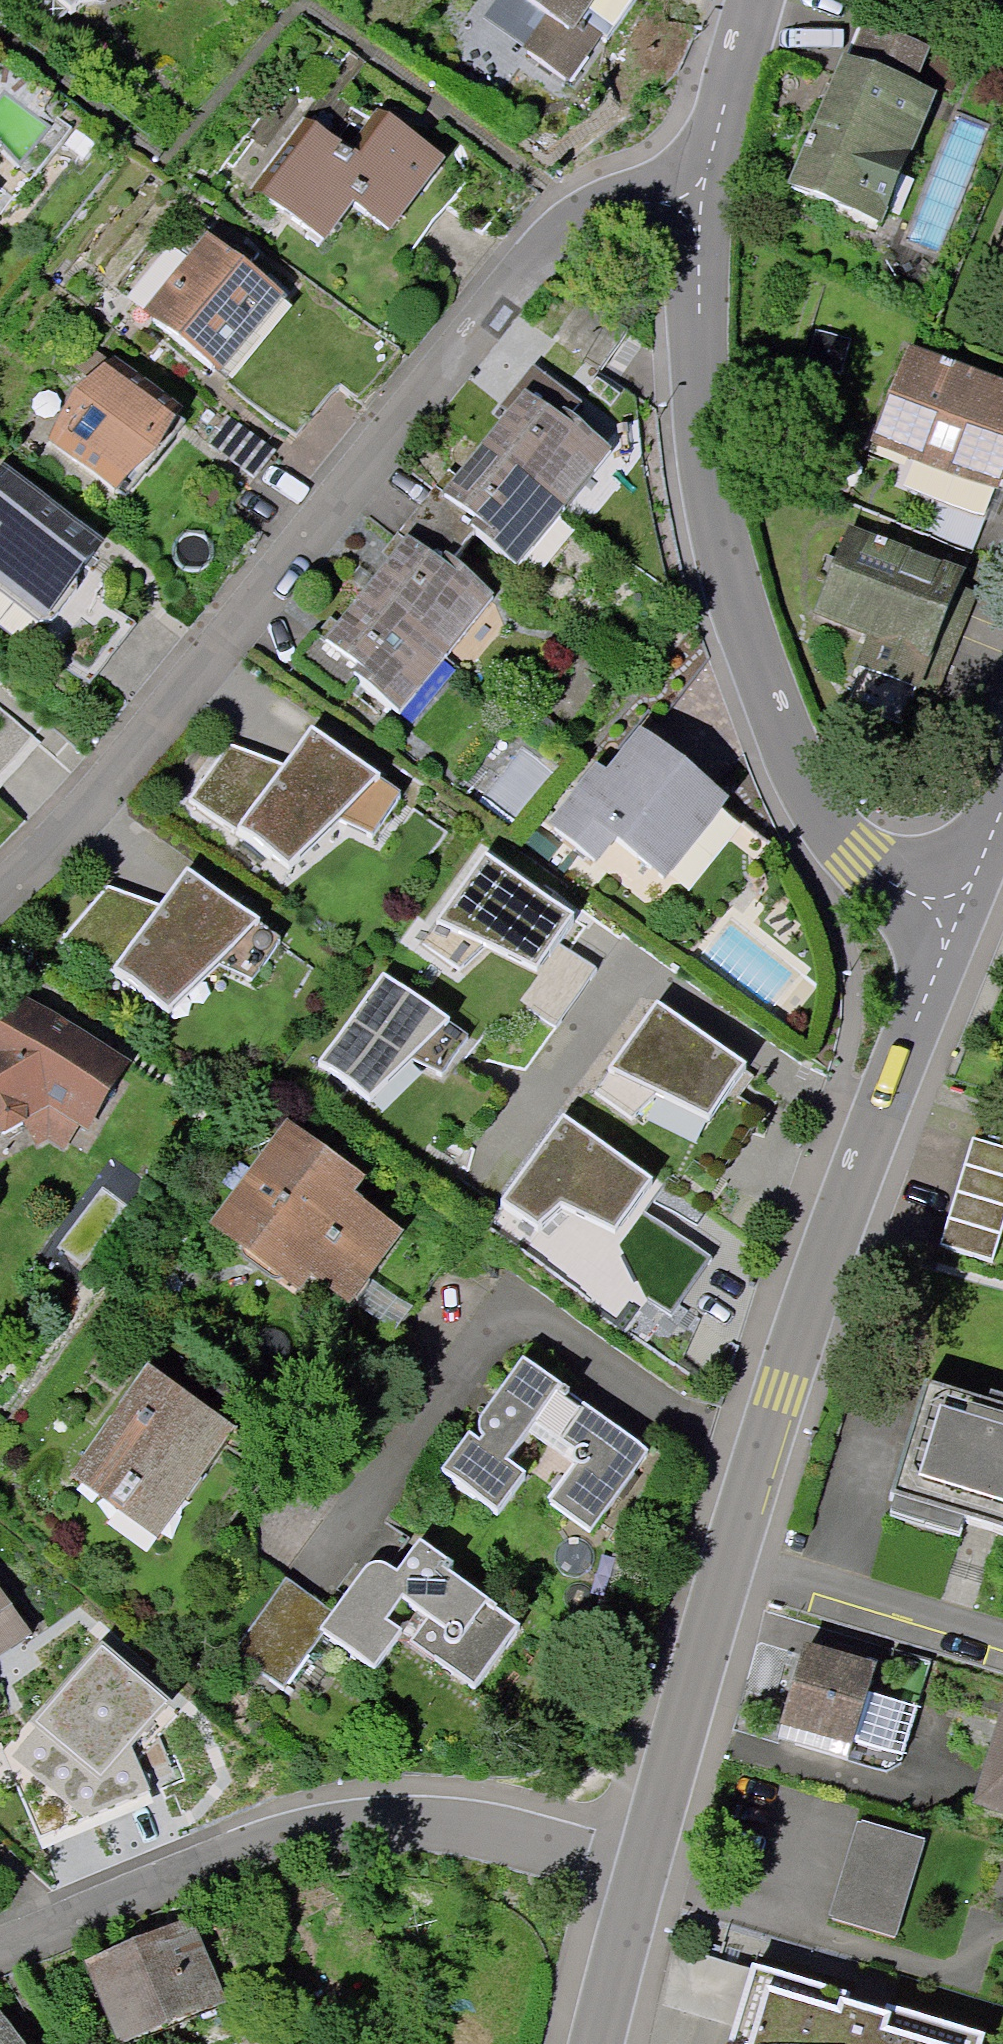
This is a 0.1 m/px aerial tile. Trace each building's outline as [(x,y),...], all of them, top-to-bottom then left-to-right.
[(75,23),(99,0),(54,0),(75,23)] [(563,79),(594,37),(573,22),(589,0),(522,0),(553,22),(529,55),(563,79)] [(793,192),(874,226),(926,104),(907,96),(924,56),(867,32),(851,73),(844,70),(812,147),(807,145),(803,154),(808,156),(793,192)] [(305,244),(339,201),(382,235),(431,173),(373,127),(342,167),(301,134),(249,200),(305,244)] [(211,374),(272,300),(241,274),(250,264),(231,250),(223,260),(209,248),(208,250),(192,236),(178,254),(194,267),(148,323),(211,374)] [(627,334),(580,300),(551,340),(598,374),(627,334)] [(942,364),(940,368),(908,356),(872,445),(902,457),(891,485),(985,522),(1002,476),(1002,406),(986,399),(990,388),(951,373),(953,368),(942,364)] [(174,421),(111,370),(51,443),(114,494),(174,421)] [(584,408),(537,370),(516,395),(528,404),(489,452),(558,508),(604,451),(571,424),(584,408)] [(224,417),(204,442),(253,481),(273,457),(224,417)] [(438,491),(418,516),(465,554),(478,539),(511,566),(558,508),(489,452),(450,501),(438,491)] [(37,625),(71,581),(92,555),(0,484),(0,596),(37,625)] [(465,554),(418,516),(398,541),(409,551),(370,599),(439,654),(486,597),(452,570),(465,554)] [(958,583),(883,554),(885,548),(875,544),(873,550),(846,539),(817,612),(872,634),(843,707),(900,730),(958,583)] [(126,623),(71,581),(37,625),(25,640),(80,683),(126,623)] [(320,637),(299,663),(346,701),(359,685),(393,712),(439,654),(370,599),(331,647),(320,637)] [(30,741),(0,712),(0,773),(30,741)] [(381,773),(311,724),(284,765),(229,743),(188,798),(234,829),(237,825),(289,864),(338,818),(371,832),(401,792),(378,775),(381,773)] [(606,789),(594,779),(552,831),(592,863),(611,840),(656,877),(715,805),(642,745),(606,789)] [(573,916),(484,853),(422,941),(454,964),(482,937),(538,965),(573,916)] [(157,903),(106,886),(64,942),(114,967),(174,1013),(217,962),(255,977),(279,937),(255,922),(260,917),(185,869),(157,903)] [(469,1038),(381,975),(319,1063),(368,1098),(400,1070),(435,1087),(469,1038)] [(747,1068),(659,1006),(597,1093),(629,1116),(656,1089),(713,1117),(747,1068)] [(25,1015),(0,1019),(0,1129),(46,1104),(80,1125),(114,1069),(25,1015)] [(658,1178),(569,1116),(507,1204),(539,1226),(567,1200),(623,1227),(658,1178)] [(279,1276),(292,1258),(343,1296),(389,1235),(338,1197),(349,1182),(285,1134),(214,1228),(279,1276)] [(973,1142),(941,1249),(994,1264),(1002,1235),(1002,1150),(973,1142)] [(646,1454),(519,1361),(472,1426),(481,1438),(477,1444),(465,1435),(438,1472),(475,1499),(495,1513),(522,1476),(503,1462),(533,1421),(580,1455),(548,1500),(589,1531),(646,1454)] [(232,1431),(143,1366),(65,1473),(155,1538),(232,1431)] [(926,1389),(891,1501),(975,1526),(1002,1535),(1002,1413),(926,1389)] [(399,1636),(388,1628),(405,1606),(447,1637),(430,1660),(473,1691),(517,1630),(446,1577),(451,1570),(417,1545),(394,1578),(378,1567),(364,1569),(316,1634),(320,1636),(371,1674),(399,1636)] [(268,1599),(228,1654),(280,1691),(320,1636),(316,1634),(268,1599)] [(21,1636),(0,1605),(0,1650),(21,1636)] [(50,1672),(66,1697),(113,1665),(96,1641),(50,1672)] [(915,1708),(865,1693),(871,1673),(802,1653),(776,1737),(845,1758),(850,1741),(900,1756),(915,1708)] [(923,1840),(860,1821),(830,1920),(893,1939),(923,1840)] [(92,1968),(120,2036),(214,1998),(187,1930),(92,1968)] [(755,1964),(730,2043),(980,2043),(983,2035),(755,1964)] [(0,2025),(0,2043),(13,2043),(0,2025)]
